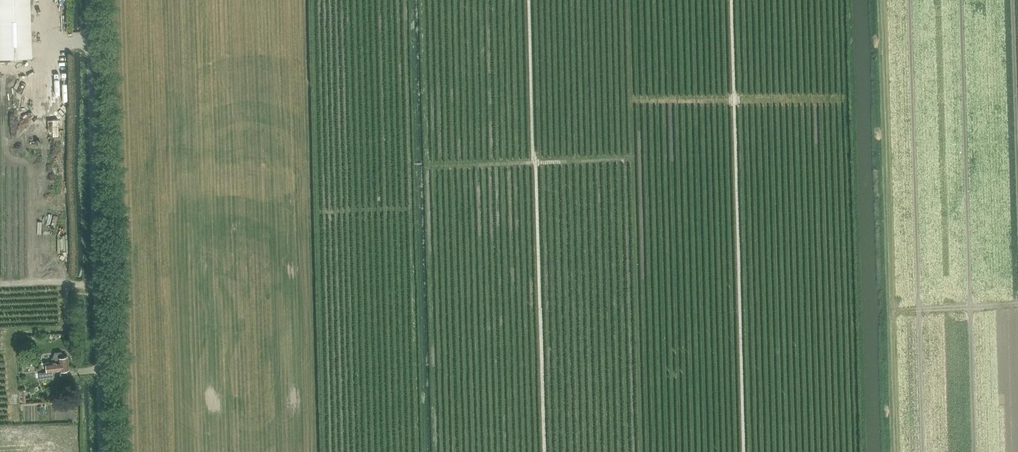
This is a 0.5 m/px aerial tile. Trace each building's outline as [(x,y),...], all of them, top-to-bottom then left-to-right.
[(32,44),(30,0),(0,0),(0,45),(32,44)] [(46,372),(39,373),(39,379),(55,377),(54,371),(69,370),(67,356),(64,357),(64,355),(61,351),(54,352),(53,356),(53,358),(51,358),(52,362),(45,362),(46,372)]
